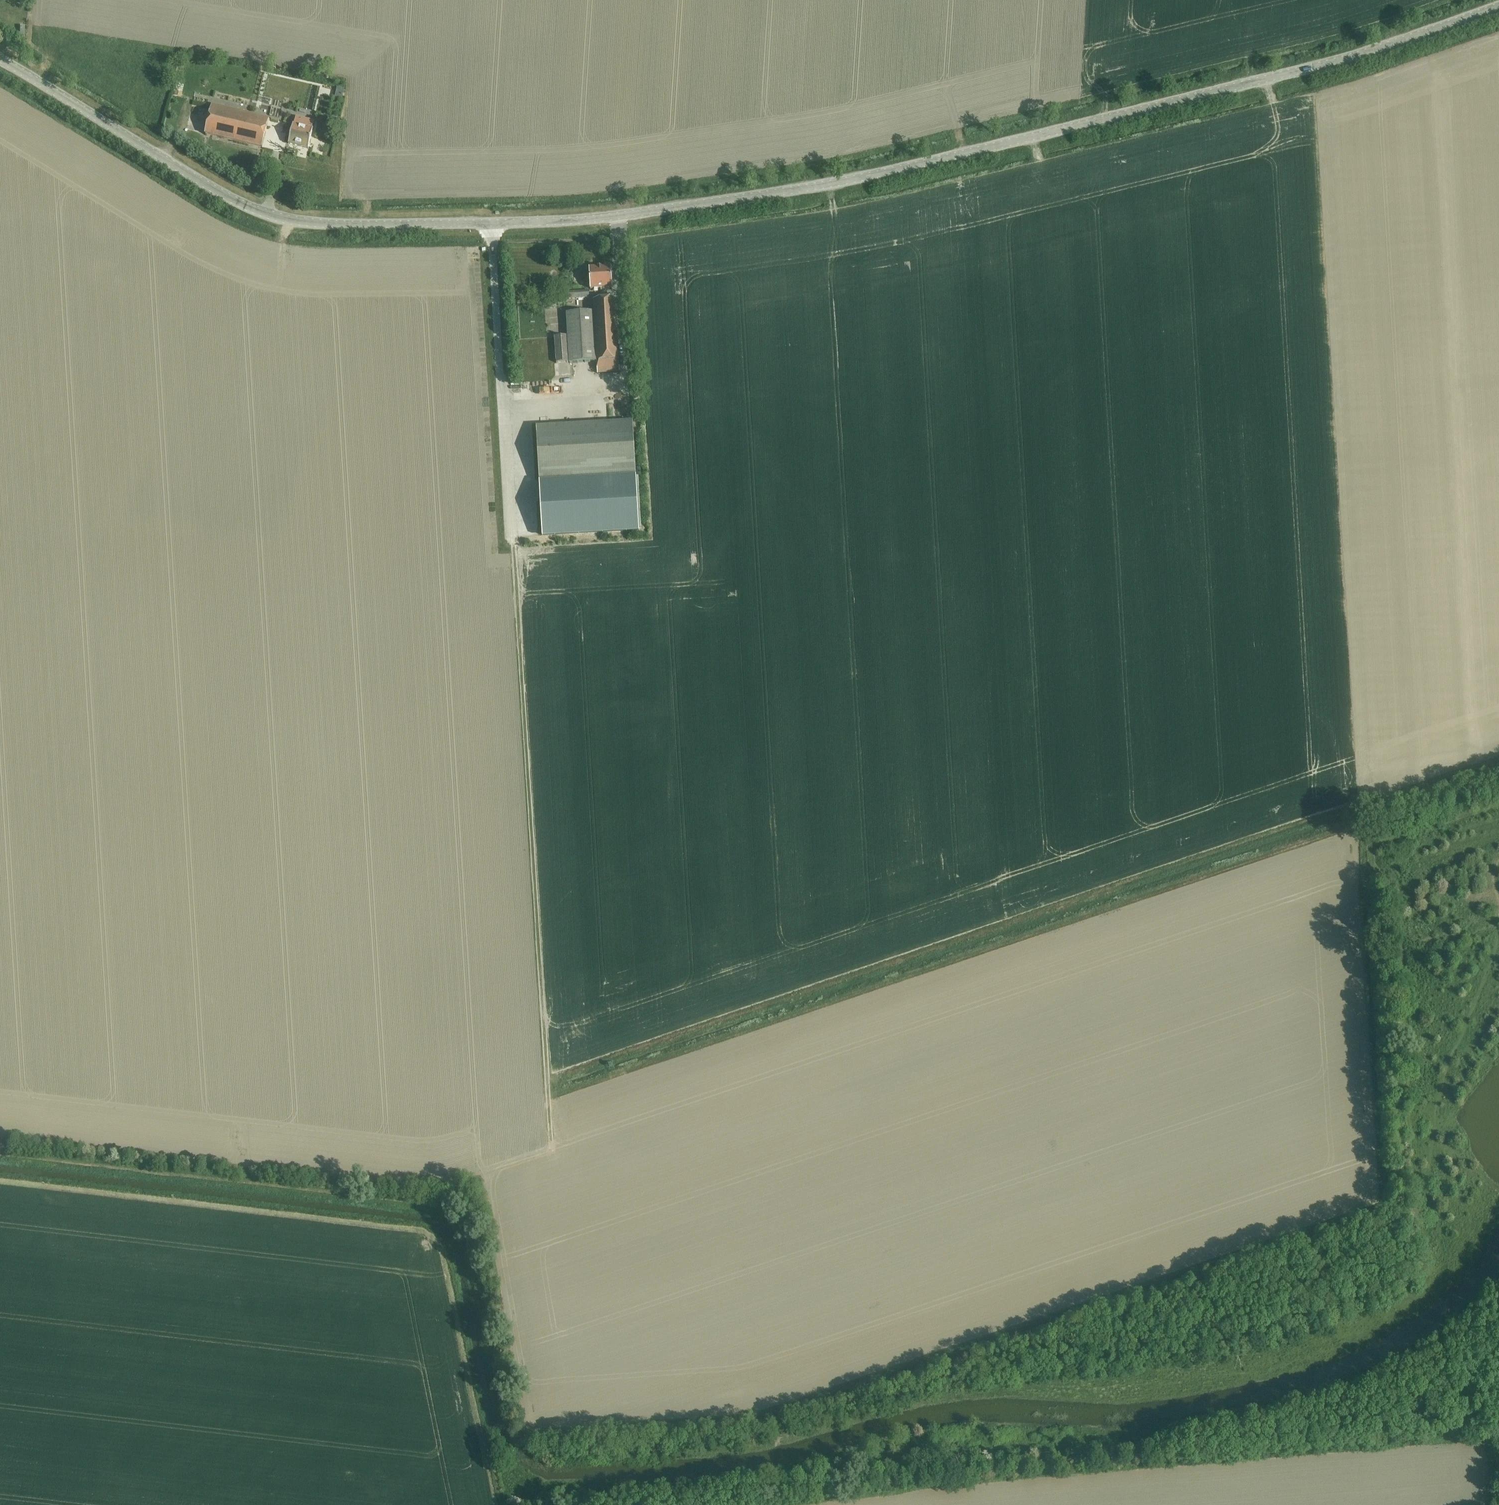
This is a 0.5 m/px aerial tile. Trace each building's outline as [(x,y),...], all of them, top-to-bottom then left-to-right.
[(206,134),(262,148),(269,118),(213,105),(206,134)] [(293,124),(288,144),(308,148),(313,129),(312,129),(313,121),(296,117),(294,124),(293,124)] [(589,268),(590,289),(612,288),(611,267),(589,268)] [(568,292),(569,299),(589,298),(588,291),(568,292)] [(597,373),(619,372),(615,299),(593,300),(594,311),(566,313),(568,336),(554,337),(556,363),(569,362),(569,363),(597,362),(597,373)] [(544,387),(538,389),(540,395),(547,392),(544,387)] [(536,427),(539,480),(638,474),(633,422),(536,427)] [(638,474),(539,480),(544,537),(642,531),(638,474)]
